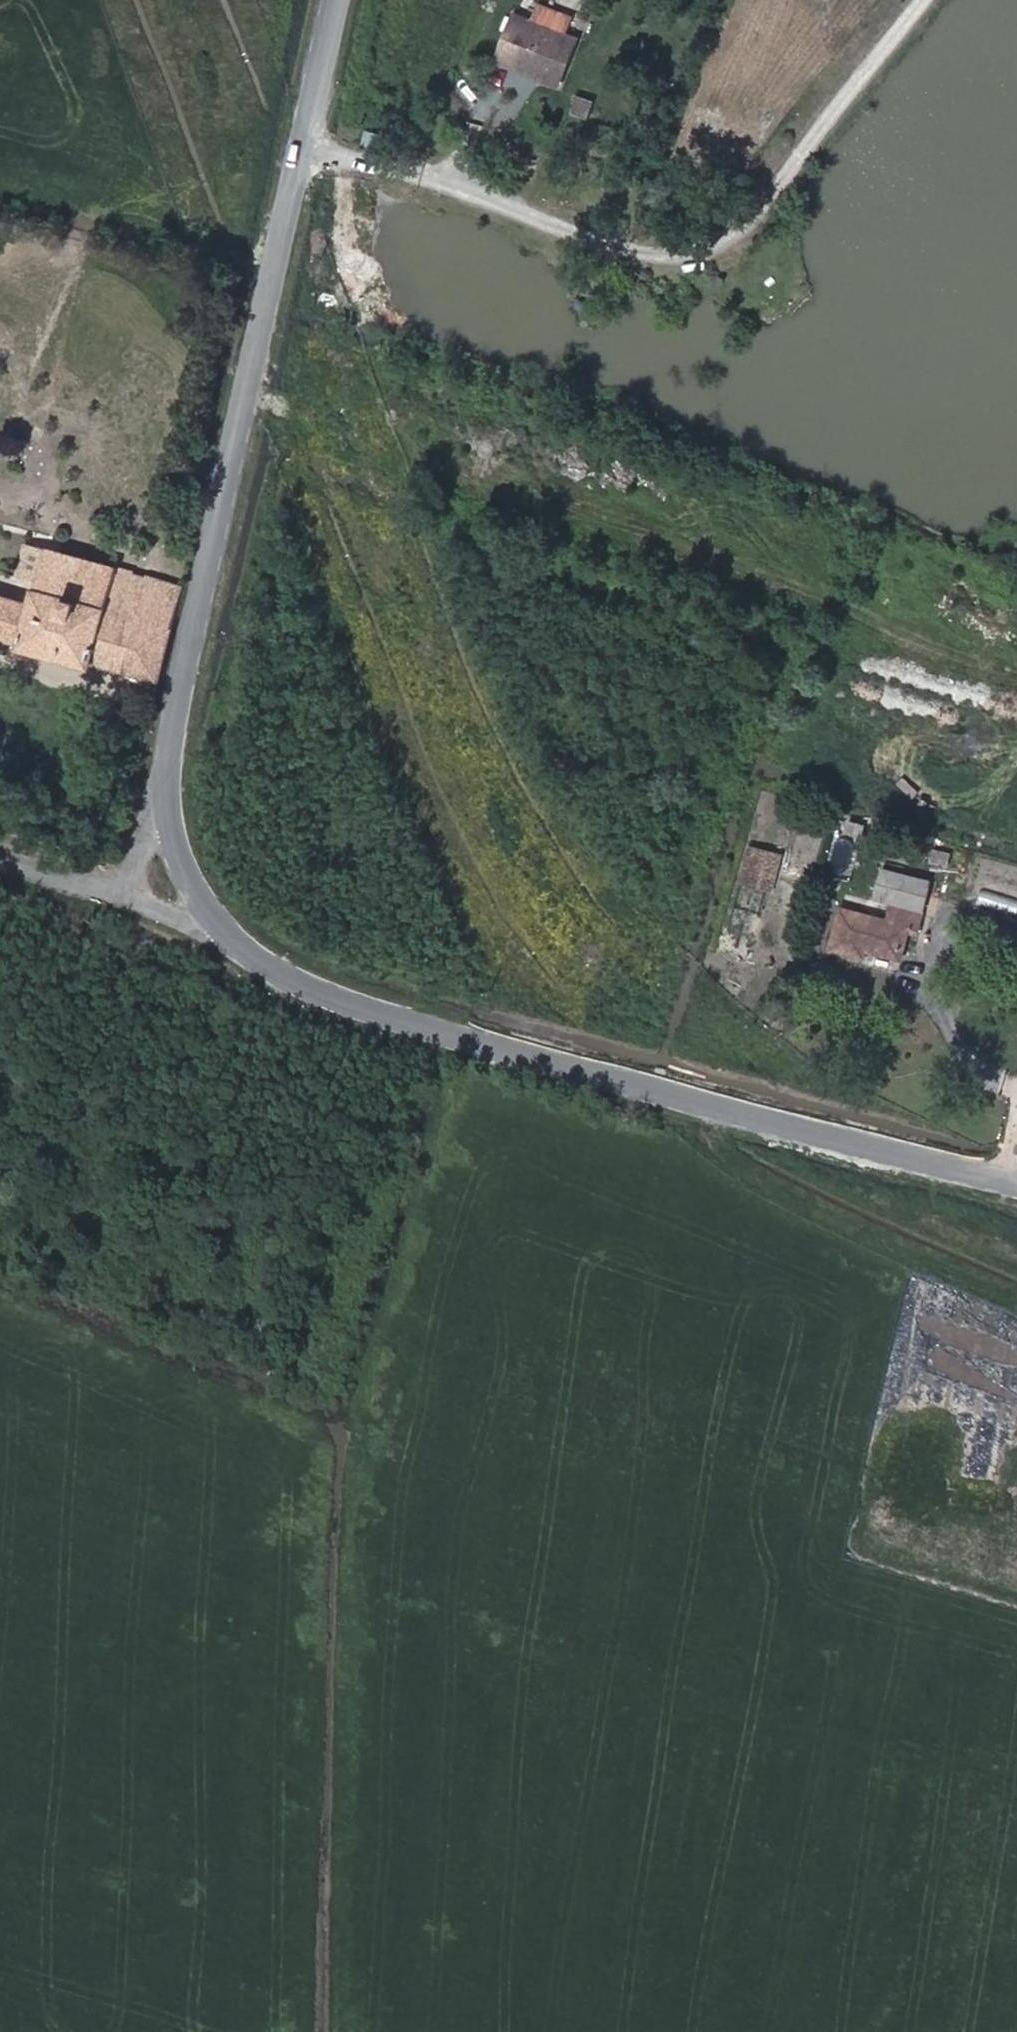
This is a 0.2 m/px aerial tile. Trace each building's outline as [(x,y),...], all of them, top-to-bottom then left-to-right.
[(533,99),(531,105),(546,110),(562,63),(519,47),(513,47),(500,43),(486,86),(497,89),(499,94),(517,100),(520,92),(533,99)] [(520,92),(517,100),(531,105),(533,99),(520,92)] [(97,658),(154,674),(176,580),(49,546),(35,603),(0,592),(0,631),(24,638),(21,646),(95,665),(97,658)] [(761,887),(761,874),(779,874),(779,848),(743,848),(743,887),(761,887)] [(860,960),(896,970),(906,939),(916,940),(925,906),(876,894),(868,923),(886,927),(886,932),(837,920),(827,959),(859,968),(860,960)]
